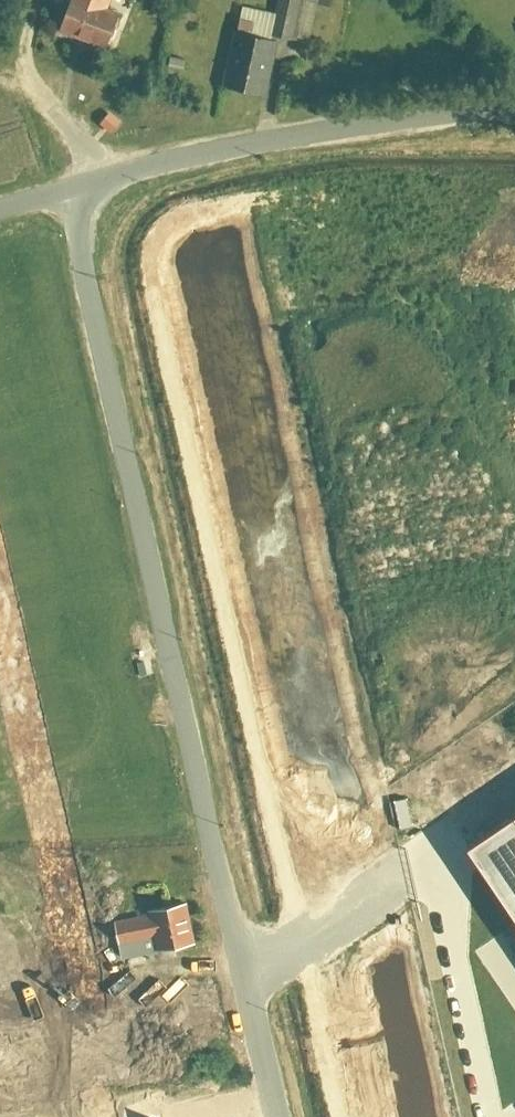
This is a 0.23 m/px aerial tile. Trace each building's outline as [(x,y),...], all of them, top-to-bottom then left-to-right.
[(59,30),(107,48),(120,12),(108,7),(111,0),(70,0),(59,30)] [(295,39),(302,0),(279,0),(272,35),(295,39)] [(235,30),(222,86),(266,96),(280,40),(235,30)] [(465,852),(514,926),(514,818),(465,852)] [(129,957),(206,943),(199,902),(122,916),(129,957)]
